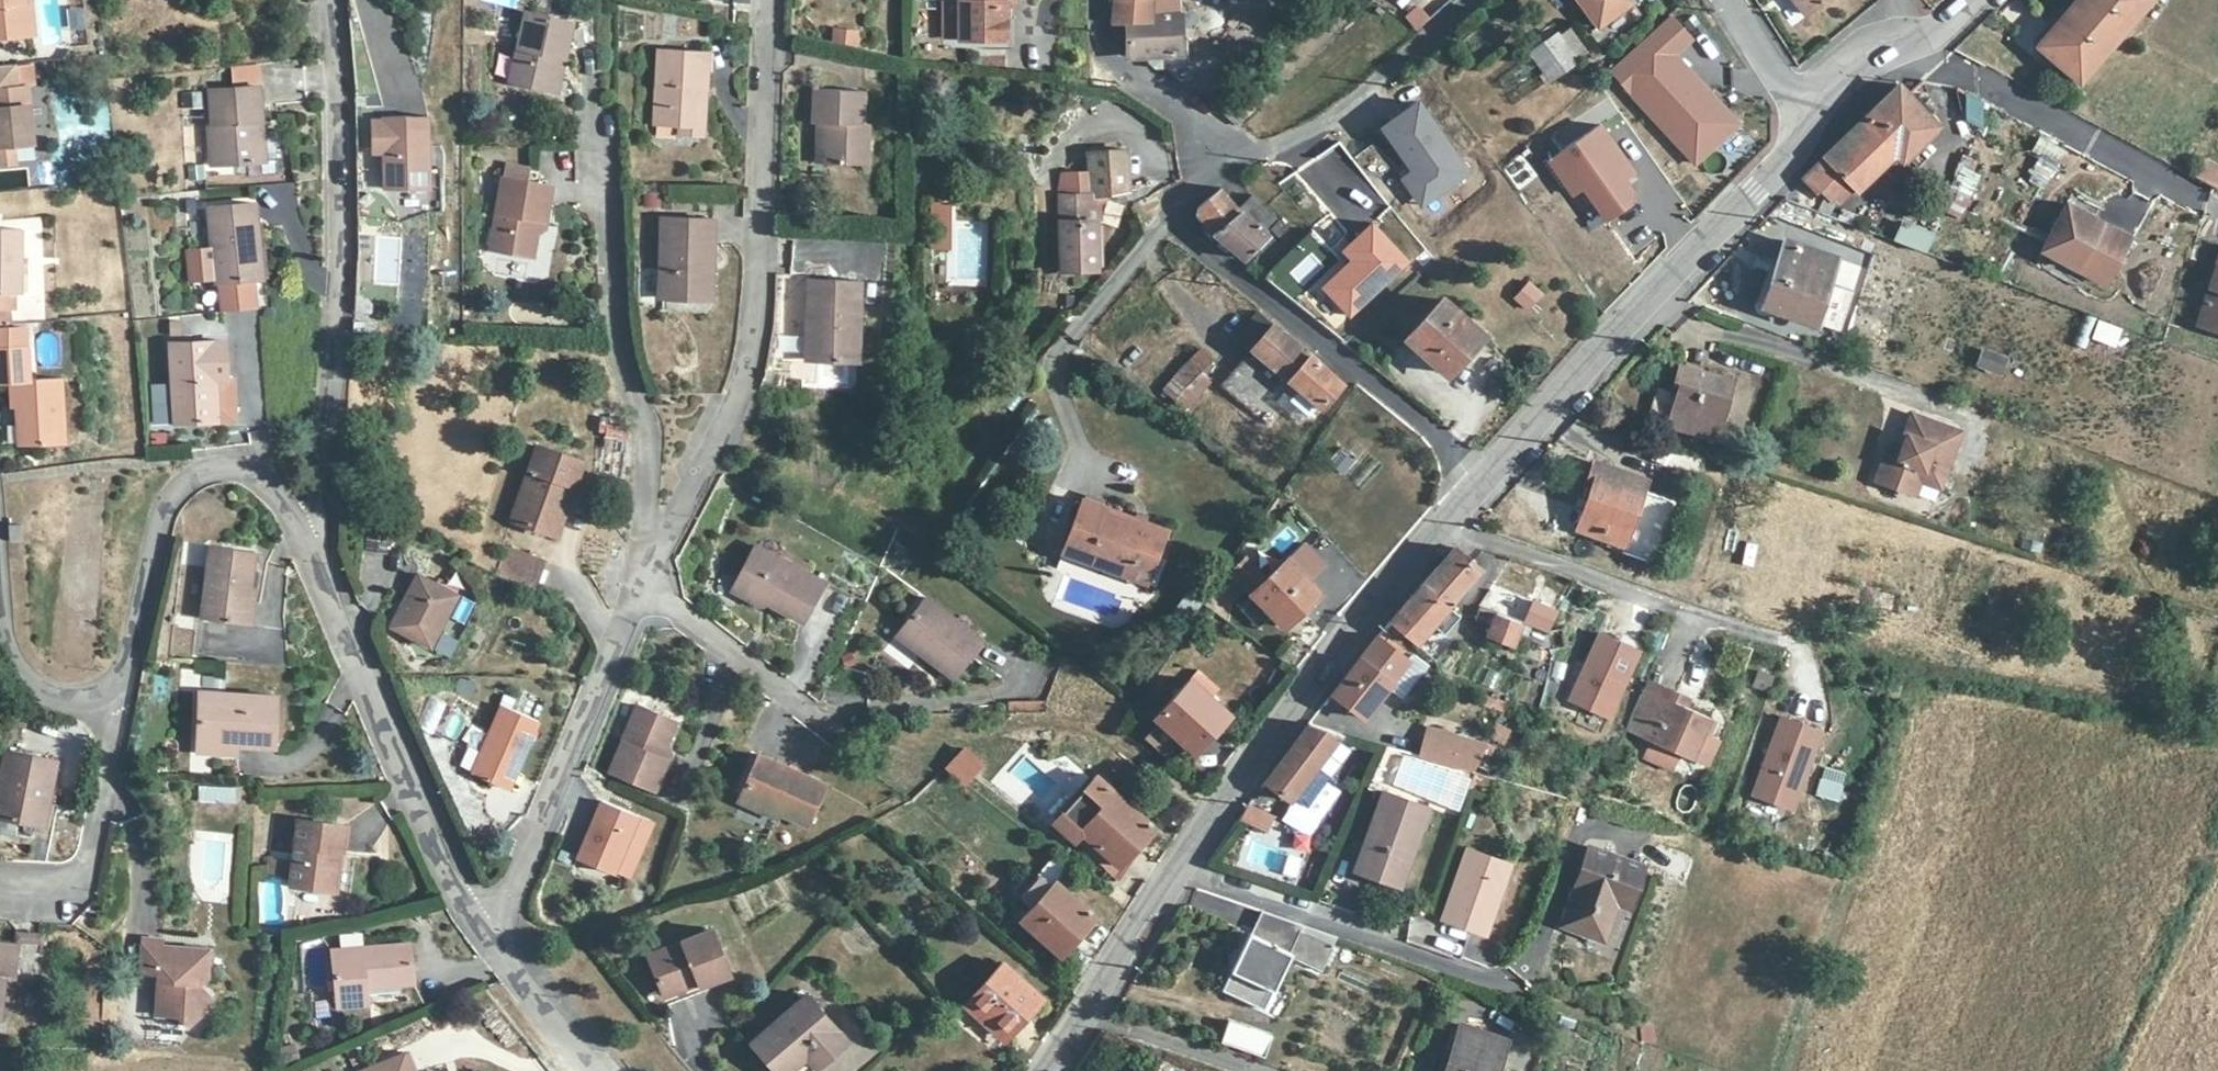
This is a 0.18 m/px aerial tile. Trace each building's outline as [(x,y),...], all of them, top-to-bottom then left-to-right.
[(36,34),(32,0),(0,0),(0,37),(36,34)] [(1014,0),(960,0),(961,41),(984,41),(1006,40),(1006,18),(1006,1),(1014,0)] [(1180,12),(1180,6),(1180,0),(1116,0),(1110,25),(1128,24),(1152,21),(1152,14),(1180,12)] [(1630,0),(1581,0),(1600,25),(1632,2),(1630,0)] [(1808,16),(1827,0),(1795,0),(1808,16)] [(2038,46),(2080,82),(2151,0),(2077,0),(2038,46)] [(1415,4),(1405,20),(1422,30),(1432,14),(1415,4)] [(1152,21),(1128,24),(1127,52),(1133,59),(1149,57),(1184,54),(1180,12),(1152,14),(1152,21)] [(572,25),(526,15),(510,84),(550,93),(559,58),(564,59),(572,25)] [(1698,89),(1703,84),(1674,53),(1691,38),(1670,15),(1610,70),(1695,162),(1738,123),(1712,94),(1707,98),(1698,89)] [(1016,18),(1006,18),(1006,40),(984,41),(984,50),(1016,50),(1016,18)] [(832,44),(858,46),(859,30),(834,28),(832,44)] [(1589,53),(1571,28),(1561,36),(1578,60),(1589,53)] [(1561,36),(1558,32),(1532,51),(1552,80),(1578,60),(1561,36)] [(706,52),(657,50),(654,125),(678,126),(695,126),(696,90),(705,90),(706,52)] [(1190,67),(1189,54),(1184,54),(1149,57),(1150,66),(1154,69),(1156,70),(1190,67)] [(564,59),(559,58),(550,93),(556,94),(564,59)] [(16,64),(0,66),(0,165),(16,164),(14,145),(34,144),(27,88),(18,89),(16,64)] [(229,68),(231,87),(261,84),(259,65),(229,68)] [(1707,98),(1712,94),(1703,84),(1698,89),(1707,98)] [(1909,95),(1900,87),(1826,159),(1803,182),(1824,193),(1838,201),(1853,186),(1858,191),(1896,154),(1929,122),(1932,119),(1909,95)] [(263,123),(261,108),(259,88),(210,92),(213,127),(209,127),(212,166),(258,163),(255,124),(263,123)] [(705,90),(696,90),(695,126),(678,126),(679,135),(703,135),(705,90)] [(864,91),(814,90),(814,124),(819,124),(825,124),(825,164),(868,165),(869,124),(863,124),(864,91)] [(1936,115),(1913,91),(1909,95),(1932,119),(1936,115)] [(1436,196),(1468,172),(1417,102),(1382,127),(1409,165),(1412,163),(1436,196)] [(1247,116),(1240,107),(1228,120),(1236,127),(1247,116)] [(374,137),(429,138),(429,118),(385,118),(385,121),(374,121),(374,137)] [(1937,129),(1929,122),(1896,154),(1904,162),(1937,129)] [(266,162),(263,123),(255,124),(258,163),(266,162)] [(1588,182),(1611,215),(1631,201),(1633,190),(1623,177),(1618,169),(1627,162),(1600,123),(1549,159),(1573,193),(1588,182)] [(429,138),(374,137),(375,145),(386,146),(386,153),(387,187),(430,187),(430,167),(429,138)] [(1129,190),(1128,150),(1090,155),(1092,176),(1094,195),(1096,196),(1129,190)] [(2204,160),(2194,177),(2214,187),(2217,190),(2217,168),(2204,160)] [(1618,169),(1623,177),(1633,170),(1627,162),(1618,169)] [(527,168),(507,164),(504,179),(525,183),(527,168)] [(443,211),(442,166),(430,167),(430,187),(431,212),(443,211)] [(1962,167),(1947,206),(1965,214),(1981,175),(1962,167)] [(1094,195),(1092,176),(1062,176),(1062,195),(1087,195),(1094,195)] [(525,183),(504,179),(491,250),(532,257),(537,232),(539,220),(547,221),(553,188),(525,183)] [(1239,211),(1221,189),(1199,207),(1197,214),(1211,230),(1224,242),(1233,249),(1247,261),(1269,239),(1266,235),(1271,230),(1280,239),(1288,231),(1253,197),(1239,211)] [(2074,192),(2036,265),(2079,288),(2086,274),(2106,284),(2130,238),(2096,220),(2103,207),(2074,192)] [(1838,201),(1824,193),(1816,214),(1830,218),(1838,201)] [(1061,225),(1063,270),(1063,271),(1098,271),(1097,221),(1099,221),(1099,203),(1106,196),(1106,195),(1096,196),(1094,195),(1087,195),(1062,195),(1061,225)] [(258,240),(254,203),(209,209),(217,283),(255,280),(251,241),(258,240)] [(951,252),(952,203),(936,203),(935,231),(940,231),(940,251),(951,252)] [(712,220),(661,219),(661,300),(704,300),(705,260),(712,260),(712,220)] [(547,221),(539,220),(537,232),(545,233),(547,221)] [(1351,316),(1408,261),(1372,223),(1344,250),(1353,260),(1324,287),(1351,316)] [(1932,235),(1900,223),(1893,242),(1925,254),(1932,235)] [(401,284),(403,224),(376,224),(374,283),(401,284)] [(1055,270),(1063,270),(1061,225),(1055,225),(1055,270)] [(0,230),(0,323),(2,323),(2,292),(22,292),(23,230),(0,230)] [(262,279),(258,240),(251,241),(255,280),(262,279)] [(1233,249),(1224,242),(1219,246),(1228,254),(1233,249)] [(1834,258),(1785,242),(1763,307),(1814,323),(1834,258)] [(716,300),(716,260),(712,260),(705,260),(704,300),(716,300)] [(1222,277),(1205,265),(1194,278),(1210,292),(1222,277)] [(2200,327),(2217,333),(2217,266),(2200,327)] [(858,280),(806,279),(806,324),(811,326),(810,360),(858,363),(858,280)] [(1513,300),(1530,313),(1545,294),(1528,280),(1513,300)] [(1481,334),(1443,298),(1407,338),(1447,373),(1481,334)] [(1274,324),(1258,311),(1236,337),(1251,351),(1221,386),(1267,426),(1291,399),(1308,414),(1316,405),(1321,408),(1342,383),(1274,324)] [(2121,331),(2098,323),(2093,339),(2115,347),(2121,331)] [(28,346),(27,346),(26,329),(0,330),(0,381),(10,381),(11,407),(18,407),(19,444),(65,442),(61,378),(30,379),(28,346)] [(227,378),(224,342),(170,344),(175,411),(176,424),(218,421),(216,380),(227,378)] [(1211,359),(1200,349),(1174,378),(1185,388),(1198,373),(1211,359)] [(2005,360),(1985,352),(1980,365),(2000,373),(2005,360)] [(1734,381),(1681,366),(1675,384),(1680,385),(1668,424),(1716,439),(1734,381)] [(1209,384),(1198,373),(1185,388),(1174,378),(1164,388),(1186,408),(1209,384)] [(236,419),(232,378),(227,378),(216,380),(218,421),(236,419)] [(176,424),(175,411),(161,412),(162,425),(176,424)] [(1960,432),(1913,414),(1904,435),(1907,436),(1898,459),(1886,455),(1876,479),(1914,493),(1919,480),(1939,487),(1960,432)] [(582,460),(538,446),(512,520),(555,535),(582,460)] [(1647,480),(1597,462),(1590,484),(1596,486),(1581,529),(1594,534),(1625,545),(1647,480)] [(1123,514),(1082,500),(1063,554),(1128,576),(1137,550),(1157,556),(1166,531),(1123,514)] [(21,539),(20,525),(8,526),(9,541),(21,539)] [(256,551),(223,548),(212,546),(203,618),(247,624),(256,551)] [(822,582),(753,546),(738,577),(747,600),(759,605),(769,603),(801,622),(822,582)] [(546,563),(506,549),(496,577),(536,591),(546,563)] [(1455,549),(1423,586),(1447,607),(1467,583),(1473,576),(1479,570),(1455,549)] [(1157,556),(1137,550),(1128,576),(1147,583),(1157,556)] [(1266,579),(1245,557),(1229,572),(1284,627),(1316,595),(1320,592),(1287,557),(1266,579)] [(456,593),(418,574),(410,589),(411,596),(407,604),(403,603),(391,626),(431,645),(456,593)] [(1478,580),(1473,576),(1467,583),(1472,587),(1478,580)] [(747,600),(738,577),(731,591),(747,600)] [(1431,625),(1447,607),(1423,586),(1391,622),(1416,642),(1431,625)] [(1567,598),(1559,594),(1555,602),(1552,608),(1535,600),(1525,624),(1546,632),(1567,598)] [(1555,602),(1537,594),(1535,600),(1552,608),(1555,602)] [(981,641),(924,597),(898,631),(922,650),(919,655),(952,679),(981,641)] [(1498,613),(1515,620),(1520,610),(1520,607),(1503,600),(1498,613)] [(1515,620),(1498,613),(1481,606),(1477,620),(1491,625),(1488,633),(1513,643),(1521,622),(1515,620)] [(1457,615),(1447,607),(1431,625),(1442,633),(1457,615)] [(1525,612),(1520,610),(1515,620),(1521,622),(1525,612)] [(1599,634),(1570,700),(1609,717),(1638,650),(1599,634)] [(1407,661),(1377,639),(1361,660),(1333,694),(1345,704),(1363,718),(1390,683),(1407,661)] [(1219,689),(1198,671),(1191,679),(1154,719),(1194,753),(1229,714),(1212,698),(1219,689)] [(1661,685),(1648,680),(1642,694),(1655,700),(1661,685)] [(1680,693),(1661,685),(1655,700),(1642,694),(1626,730),(1655,743),(1677,752),(1692,759),(1710,718),(1688,708),(1676,703),(1680,693)] [(1692,698),(1680,693),(1676,703),(1688,708),(1692,698)] [(277,697),(257,696),(202,694),(200,752),(239,753),(239,745),(276,745),(277,697)] [(1345,704),(1333,694),(1327,701),(1339,711),(1345,704)] [(538,720),(501,705),(472,773),(508,789),(538,720)] [(673,721),(637,707),(609,774),(653,792),(668,759),(658,756),(665,742),(673,721)] [(1819,731),(1780,716),(1750,795),(1776,804),(1781,790),(1795,796),(1803,773),(1798,771),(1803,757),(1809,758),(1819,731)] [(1342,734),(1309,723),(1266,781),(1291,799),(1342,734)] [(1509,731),(1496,724),(1492,731),(1487,741),(1494,745),(1500,748),(1509,731)] [(1420,756),(1473,771),(1479,756),(1486,742),(1429,728),(1420,756)] [(1487,741),(1486,742),(1479,756),(1487,760),(1494,745),(1487,741)] [(670,754),(665,742),(658,756),(668,759),(670,754)] [(1677,752),(1655,743),(1649,758),(1670,766),(1677,752)] [(984,765),(966,749),(945,768),(965,785),(984,765)] [(7,752),(0,785),(0,818),(36,826),(43,797),(50,798),(58,762),(7,752)] [(826,782),(759,753),(741,795),(781,812),(808,825),(826,782)] [(1809,758),(1803,757),(1798,771),(1803,773),(1809,758)] [(1843,772),(1826,767),(1822,781),(1839,785),(1843,772)] [(1495,777),(1473,771),(1468,787),(1488,794),(1489,792),(1495,777)] [(1153,826),(1096,776),(1053,824),(1096,862),(1103,854),(1118,866),(1118,865),(1153,826)] [(1839,785),(1822,781),(1818,794),(1835,799),(1839,785)] [(238,803),(238,787),(200,787),(200,803),(238,803)] [(1790,810),(1795,796),(1781,790),(1776,804),(1790,810)] [(1427,808),(1382,793),(1354,870),(1399,885),(1427,808)] [(781,812),(741,795),(738,804),(777,821),(781,812)] [(1265,805),(1252,800),(1243,814),(1279,826),(1281,822),(1283,818),(1263,810),(1265,805)] [(599,801),(576,864),(632,884),(655,821),(599,801)] [(299,821),(295,857),(292,884),(331,890),(336,849),(342,850),(345,827),(299,821)] [(1294,828),(1281,822),(1279,826),(1275,838),(1286,843),(1294,828)] [(199,888),(231,889),(232,832),(200,832),(199,888)] [(1642,864),(1589,846),(1562,927),(1603,940),(1616,902),(1628,906),(1642,864)] [(1474,849),(1467,847),(1454,884),(1460,887),(1474,849)] [(342,850),(336,849),(331,890),(337,891),(342,850)] [(1509,862),(1474,849),(1460,887),(1454,884),(1441,921),(1485,935),(1509,862)] [(1118,866),(1103,854),(1096,862),(1118,881),(1118,866)] [(1051,885),(1038,874),(1018,898),(1030,909),(1020,921),(1059,955),(1094,915),(1055,880),(1051,885)] [(1303,925),(1261,911),(1251,934),(1248,933),(1229,972),(1220,990),(1262,1009),(1271,993),(1289,955),(1320,971),(1333,944),(1300,929),(1303,925)] [(1305,926),(1303,925),(1300,929),(1333,944),(1337,936),(1305,926)] [(729,973),(712,929),(647,955),(661,992),(694,979),(698,987),(729,973)] [(163,940),(143,939),(141,972),(159,973),(158,1014),(178,1015),(189,1025),(212,1004),(201,994),(202,982),(206,979),(208,948),(163,945),(163,940)] [(415,982),(410,942),(332,951),(338,1006),(368,1003),(367,988),(415,982)] [(0,943),(0,1001),(3,978),(13,980),(17,945),(0,943)] [(1040,994),(1003,962),(967,1002),(1004,1035),(1040,994)] [(13,980),(3,978),(0,1001),(10,1002),(13,980)] [(698,987),(694,979),(661,992),(667,1006),(700,992),(698,987)] [(806,995),(751,1043),(776,1070),(790,1070),(805,1058),(815,1069),(847,1040),(806,995)] [(1268,1034),(1226,1019),(1219,1040),(1261,1055),(1268,1034)] [(1461,1026),(1445,1070),(1493,1070),(1503,1040),(1461,1026)] [(406,1054),(368,1070),(413,1070),(406,1054)] [(805,1058),(790,1070),(813,1070),(815,1069),(805,1058)]
